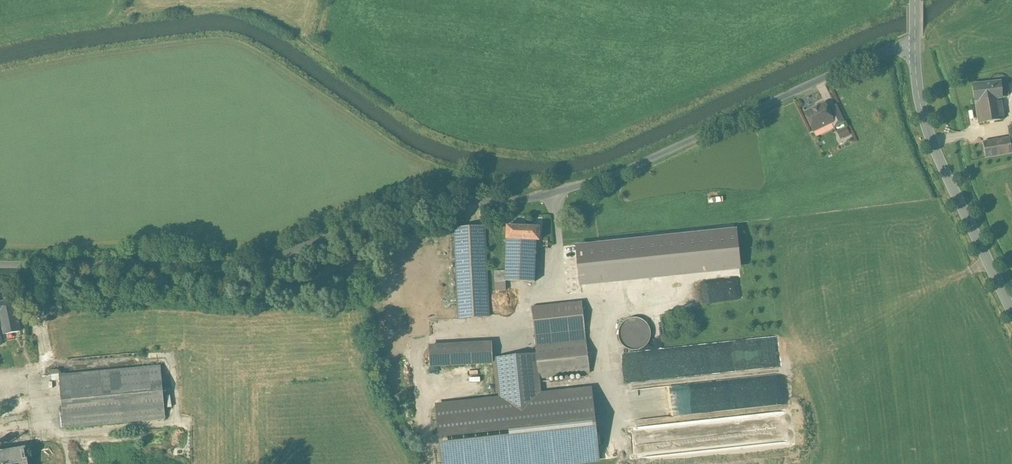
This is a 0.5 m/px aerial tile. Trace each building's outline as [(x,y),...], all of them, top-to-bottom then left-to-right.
[(1000,83),(974,86),(976,101),(1000,97),(1000,98),(1002,97),(1000,83)] [(1000,97),(976,101),(980,124),(1004,120),(1002,109),(1010,107),(1008,101),(1001,102),(1000,98),(1000,97)] [(825,104),(805,114),(813,131),(833,122),(833,121),(828,110),(825,104)] [(835,106),(828,110),(833,121),(833,122),(835,126),(843,122),(835,106)] [(838,130),(840,138),(850,135),(847,127),(838,130)] [(983,143),(986,158),(1011,154),(1011,150),(1010,138),(983,143)] [(540,228),(507,226),(506,240),(536,241),(539,241),(540,228)] [(484,227),(454,229),(459,319),(489,317),(484,227)] [(536,241),(506,240),(505,271),(505,281),(535,282),(536,255),(537,255),(537,253),(536,253),(536,241)] [(578,245),(563,247),(563,253),(579,252),(578,245)] [(579,252),(563,253),(566,282),(581,281),(579,252)] [(505,271),(495,271),(495,291),(506,291),(505,281),(505,271)] [(581,281),(566,282),(568,295),(583,294),(581,281)] [(0,303),(0,313),(0,315),(16,311),(14,300),(0,303)] [(582,301),(531,307),(536,346),(586,341),(582,301)] [(16,311),(0,315),(4,334),(20,331),(16,311)] [(650,340),(651,334),(650,328),(646,323),(641,319),(634,318),(628,319),(623,323),(619,328),(618,334),(619,341),(623,346),(628,349),(635,351),(641,349),(646,346),(650,340)] [(4,334),(7,346),(11,367),(27,363),(22,338),(20,331),(4,334)] [(751,340),(625,353),(628,384),(780,367),(777,337),(751,340)] [(586,341),(536,346),(536,354),(539,379),(589,374),(586,341)] [(490,343),(430,346),(431,366),(491,363),(490,343)] [(0,347),(0,369),(11,367),(7,346),(0,347)] [(536,354),(496,359),(500,399),(541,395),(539,379),(536,354)] [(160,366),(59,375),(64,428),(165,419),(160,366)] [(436,406),(443,463),(562,463),(599,460),(591,389),(541,395),(500,399),(436,406)] [(65,460),(64,453),(60,447),(54,443),(47,442),(39,443),(34,447),(30,453),(28,460),(29,463),(64,463),(65,460)] [(0,452),(0,463),(28,463),(26,448),(0,452)]
